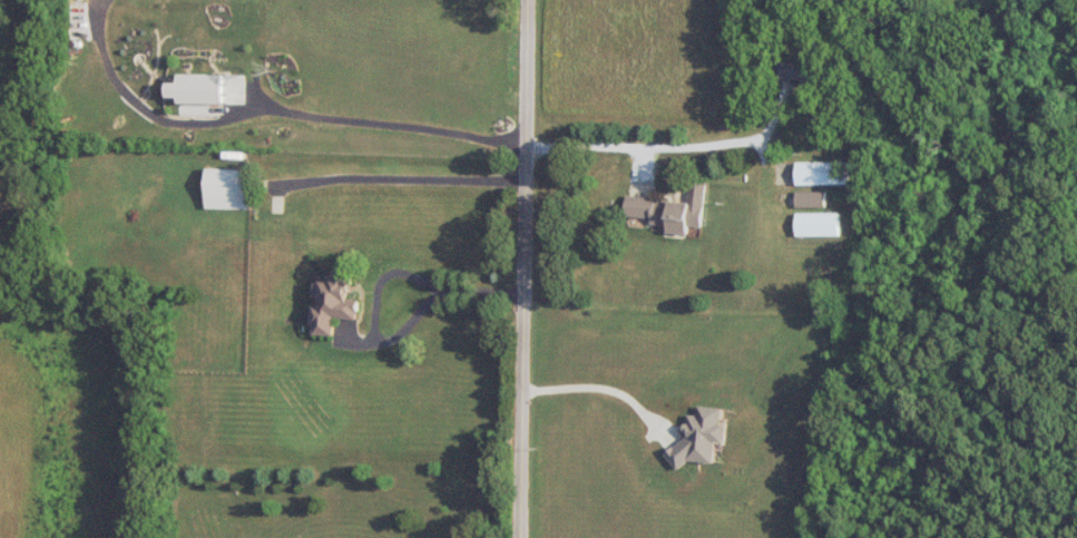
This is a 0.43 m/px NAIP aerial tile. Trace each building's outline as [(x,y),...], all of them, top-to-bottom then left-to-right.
[(818,61),(780,61),(780,78),(818,78),(818,61)] [(226,103),(227,74),(180,74),(180,82),(170,82),(170,97),(180,97),(180,103),(226,103)] [(849,184),(849,161),(796,161),(796,184),(849,184)] [(254,169),(207,168),(207,208),(253,209),(254,169)] [(705,227),(708,184),(692,183),(691,200),(628,196),(627,220),(671,223),(670,233),(691,234),(691,226),(705,227)] [(827,191),(796,191),(796,208),(827,208),(827,191)] [(841,236),(841,213),(797,213),(797,236),(841,236)] [(362,319),(362,300),(353,300),(354,272),(326,271),(326,282),(315,281),(314,302),(312,302),(311,334),(335,334),(336,318),(362,319)]
